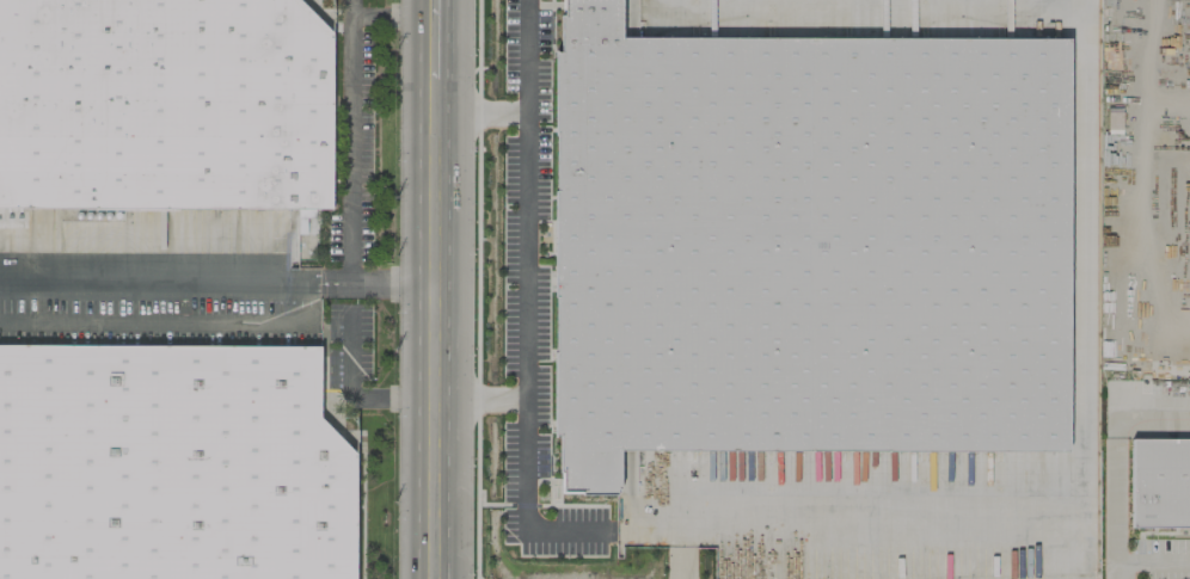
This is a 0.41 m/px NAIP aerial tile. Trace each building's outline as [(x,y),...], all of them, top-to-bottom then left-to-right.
[(331,209),(0,208),(0,0),(300,0),(332,33),(331,209)] [(562,489),(619,489),(619,449),(1068,451),(1069,37),(621,38),(621,0),(564,0),(562,489)] [(356,454),(320,419),(320,347),(0,345),(0,578),(355,578),(356,454)] [(1131,526),(1189,527),(1189,439),(1130,438),(1131,526)] [(745,569),(715,569),(715,578),(745,578),(745,569)]
